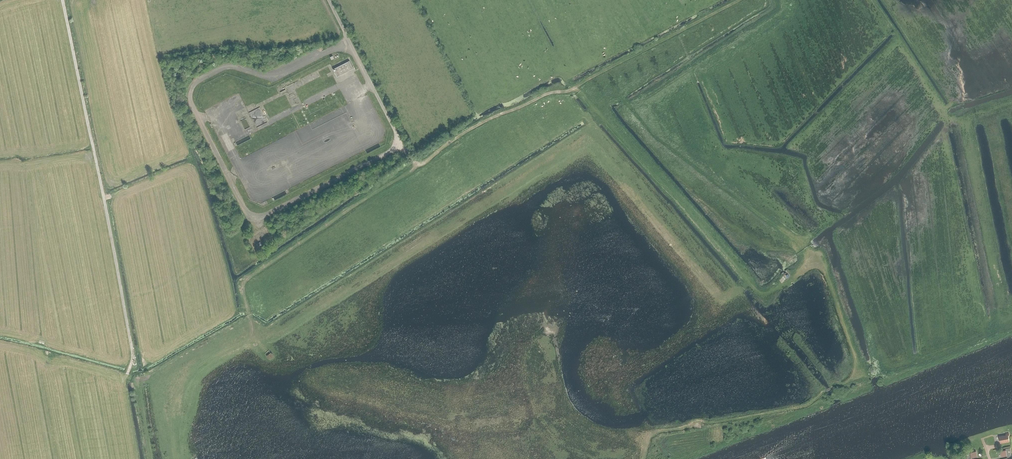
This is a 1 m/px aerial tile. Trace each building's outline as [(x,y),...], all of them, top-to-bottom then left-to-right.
[(349,61),(333,69),(337,77),(354,69),(349,61)] [(999,437),(1000,443),(1009,441),(1008,436),(1009,436),(1009,433),(1006,434),(1006,435),(999,437)] [(1007,457),(1011,457),(1010,448),(1006,448),(1006,450),(1000,451),(1001,456),(1007,455),(1007,457)] [(967,458),(972,458),(971,458),(977,457),(976,451),(970,452),(970,451),(966,452),(967,458)]
